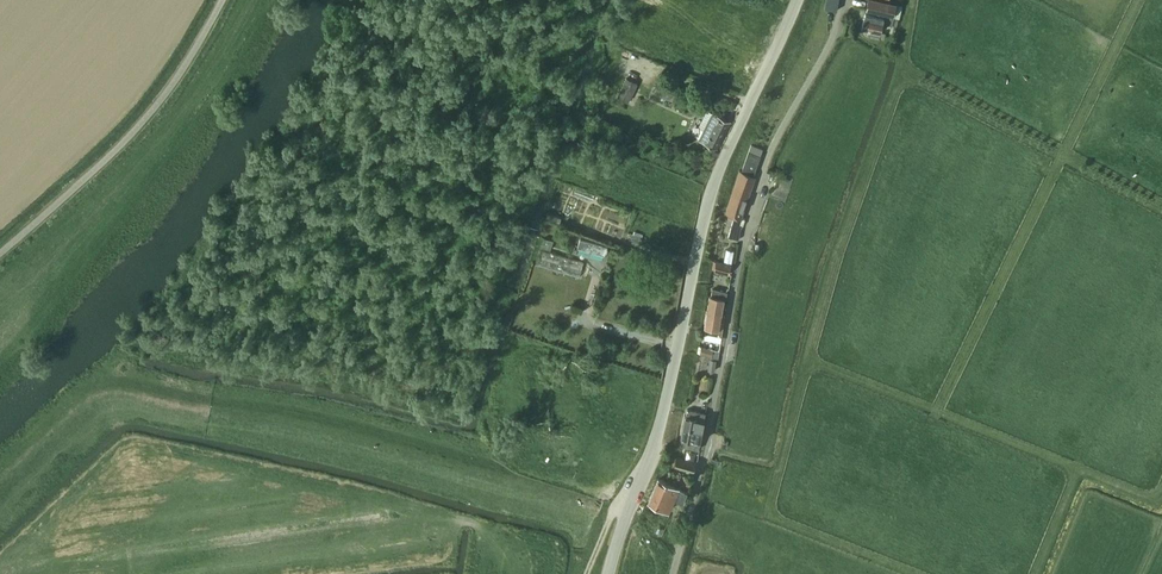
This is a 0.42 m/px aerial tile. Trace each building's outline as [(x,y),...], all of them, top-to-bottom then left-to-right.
[(837,10),(839,0),(826,0),(825,8),(837,10)] [(866,8),(880,12),(894,15),(897,4),(882,0),(868,0),(866,8)] [(866,12),(862,27),(871,30),(869,36),(879,38),(881,32),(883,23),(892,25),(892,24),(897,25),(897,26),(899,18),(894,17),(894,15),(880,12),(879,15),(866,12)] [(618,95),(629,100),(637,83),(626,78),(618,95)] [(654,92),(675,100),(680,87),(660,78),(654,92)] [(705,130),(700,140),(706,143),(718,148),(731,122),(714,113),(705,130)] [(726,214),(729,215),(729,217),(734,219),(729,237),(738,240),(743,219),(741,219),(755,176),(753,176),(763,149),(751,145),(742,172),(740,171),(726,214)] [(577,188),(574,195),(593,201),(595,195),(577,188)] [(633,234),(631,239),(640,242),(642,237),(633,234)] [(549,249),(551,250),(553,241),(544,238),(541,247),(549,249)] [(580,238),(577,247),(605,255),(606,253),(607,253),(608,248),(607,248),(608,246),(580,238)] [(541,250),(536,265),(580,277),(584,262),(541,250)] [(715,271),(729,274),(730,264),(717,262),(715,271)] [(707,311),(721,314),(724,300),(725,300),(727,292),(713,289),(711,296),(710,296),(707,311)] [(705,333),(704,339),(721,342),(722,336),(721,336),(725,315),(721,314),(707,311),(704,327),(706,327),(705,333)] [(700,354),(712,357),(713,349),(702,347),(700,354)] [(710,358),(708,370),(714,370),(715,371),(716,360),(716,359),(710,358)] [(685,416),(683,427),(702,431),(705,420),(706,413),(687,409),(686,416),(685,416)] [(682,438),(681,445),(699,449),(702,431),(683,427),(681,438),(682,438)] [(675,469),(693,473),(695,461),(677,458),(675,469)] [(658,478),(648,501),(648,502),(669,510),(674,498),(683,502),(692,479),(678,473),(673,485),(670,483),(658,479),(658,478)]
